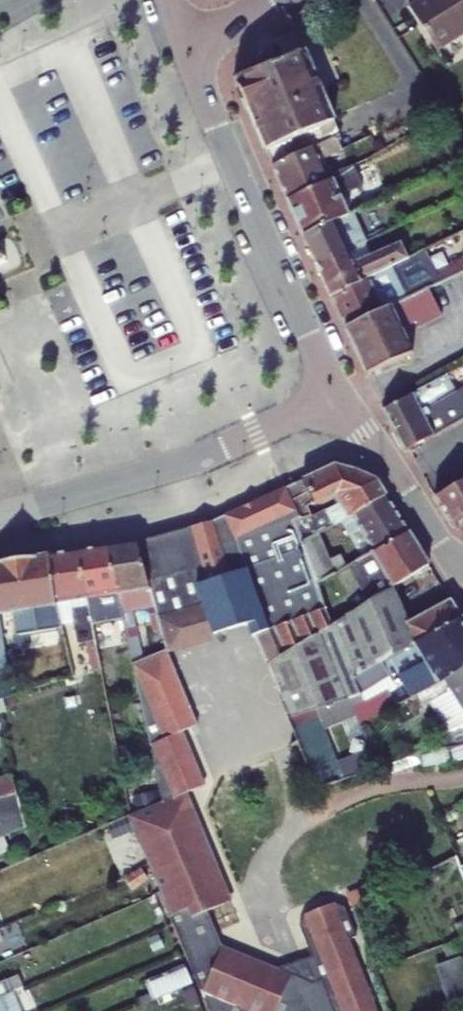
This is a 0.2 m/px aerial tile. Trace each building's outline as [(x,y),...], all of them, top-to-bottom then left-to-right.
[(432,3),(428,3),(409,15),(434,56),(462,38),(462,0),(433,0),(432,3)] [(291,33),(272,42),(281,62),(300,54),(291,33)] [(268,166),(334,134),(311,79),(300,54),(281,62),(233,82),(264,156),(268,166)] [(381,132),(374,135),(381,146),(387,143),(381,132)] [(329,154),(342,148),(336,134),(334,134),(268,166),(283,196),(324,180),(339,174),(329,154)] [(324,180),(283,196),(301,235),(355,210),(341,179),(326,185),(324,180)] [(355,210),(301,235),(314,263),(359,241),(367,237),(355,210)] [(330,296),(344,327),(384,307),(380,299),(386,296),(384,292),(462,253),(462,228),(404,258),(330,296)] [(359,241),(314,263),(330,296),(404,258),(398,244),(367,256),(359,241)] [(447,276),(457,297),(462,294),(462,268),(447,276)] [(384,307),(344,327),(366,373),(412,351),(399,324),(417,315),(407,296),(384,307)] [(383,409),(387,418),(406,449),(462,416),(462,394),(458,397),(454,391),(446,396),(437,380),(383,409)] [(346,513),(382,494),(374,480),(353,470),(329,466),(299,479),(305,491),(293,498),(288,500),(294,513),(303,509),(301,504),(331,491),(336,500),(307,516),(315,531),(346,513)] [(305,491),(299,479),(286,485),(293,498),(305,491)] [(459,528),(462,526),(462,487),(441,501),(459,528)] [(206,522),(134,541),(145,586),(150,608),(153,620),(159,645),(160,650),(161,651),(176,646),(210,635),(210,633),(243,621),(246,628),(248,627),(268,622),(317,608),(314,584),(309,569),(307,563),(304,554),(299,540),(291,519),(296,517),(294,513),(288,500),(280,488),(206,522)] [(382,494),(346,513),(368,551),(404,529),(385,498),(382,494)] [(425,563),(404,529),(368,551),(344,566),(365,599),(382,589),(425,563)] [(299,540),(304,554),(307,563),(327,552),(315,531),(299,540)] [(134,541),(102,546),(113,593),(116,608),(118,615),(134,612),(150,608),(145,586),(134,541)] [(113,593),(102,546),(74,550),(85,599),(105,595),(108,609),(116,608),(113,593)] [(74,550),(46,555),(53,603),(69,601),(72,617),(77,643),(85,642),(90,668),(98,666),(93,640),(89,622),(85,599),(74,550)] [(314,584),(344,566),(337,553),(309,569),(314,584)] [(46,555),(0,562),(0,614),(9,612),(13,634),(57,625),(56,620),(53,603),(46,555)] [(382,589),(365,599),(340,614),(360,650),(404,626),(402,623),(382,589)] [(105,595),(85,599),(89,622),(104,619),(118,615),(116,608),(108,609),(105,595)] [(287,717),(310,708),(358,690),(350,676),(378,661),(410,642),(457,615),(447,598),(402,623),(404,626),(360,650),(340,614),(324,625),(262,662),(287,717)] [(53,603),(56,620),(72,617),(69,601),(53,603)] [(248,627),(262,662),(324,625),(317,608),(268,622),(248,627)] [(134,612),(118,615),(121,627),(136,623),(134,612)] [(462,661),(462,624),(457,615),(410,642),(421,661),(395,676),(399,682),(384,691),(382,687),(363,698),(349,706),(357,721),(411,690),(462,661)] [(104,619),(89,622),(93,640),(107,637),(104,619)] [(136,623),(121,627),(127,657),(143,652),(136,623)] [(129,663),(160,799),(188,787),(188,785),(201,781),(184,728),(201,722),(176,646),(161,651),(160,650),(129,663)] [(386,675),(378,661),(350,676),(358,690),(386,675)] [(411,690),(417,701),(436,690),(440,683),(462,720),(462,661),(411,690)] [(343,779),(310,708),(287,717),(297,738),(319,787),(343,779)] [(462,740),(462,732),(454,735),(456,743),(462,740)] [(421,753),(424,761),(425,765),(462,754),(462,740),(456,743),(421,753)] [(421,753),(391,763),(394,771),(424,761),(421,753)] [(348,937),(355,934),(344,904),(334,900),(304,912),(299,922),(315,963),(312,972),(286,965),(279,954),(222,939),(220,943),(210,939),(216,925),(207,904),(226,896),(230,887),(197,805),(183,799),(188,787),(160,799),(128,813),(206,1010),(377,1010),(348,937)] [(25,831),(16,796),(0,800),(0,841),(25,831)] [(348,894),(354,906),(372,897),(367,885),(348,894)] [(315,963),(279,954),(286,965),(312,972),(315,963)] [(462,1003),(462,961),(461,956),(443,962),(452,987),(449,988),(446,994),(451,1007),(462,1003)] [(132,988),(140,1005),(188,983),(180,966),(132,988)] [(2,995),(13,990),(24,986),(19,975),(0,983),(0,996),(2,995)] [(0,996),(0,1010),(8,1010),(2,995),(0,996)]
